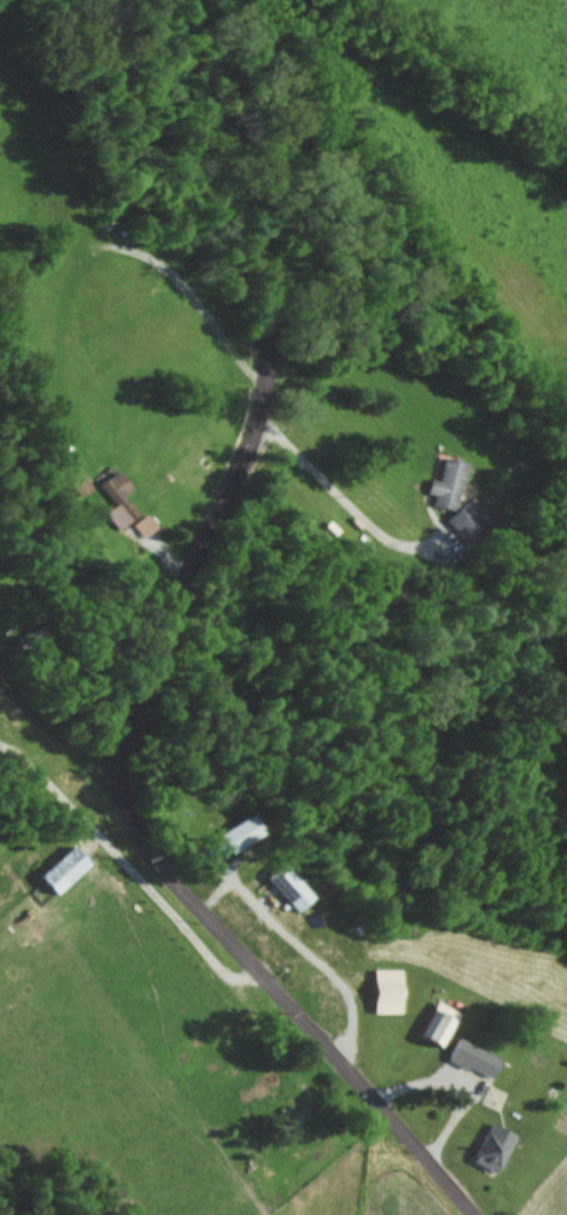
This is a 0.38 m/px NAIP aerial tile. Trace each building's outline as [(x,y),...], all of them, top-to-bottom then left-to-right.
[(438,480),(429,478),(426,492),(435,495),(433,504),(454,510),(466,462),(444,456),(438,480)] [(130,488),(114,470),(98,484),(115,504),(104,512),(117,528),(136,512),(122,495),(130,488)] [(79,493),(91,488),(85,473),(73,479),(79,493)] [(446,517),(463,542),(488,525),(471,500),(446,517)] [(143,537),(157,526),(146,512),(132,523),(143,537)] [(216,834),(229,853),(259,833),(246,814),(216,834)] [(53,895),(87,863),(70,845),(36,876),(53,895)] [(264,877),(295,911),(311,896),(279,862),(264,877)] [(399,968),(371,969),(372,1012),(400,1012),(399,968)] [(457,1011),(434,1000),(417,1037),(441,1047),(457,1011)] [(447,1061),(490,1078),(499,1056),(455,1039),(447,1061)] [(470,1160),(494,1173),(515,1136),(490,1122),(470,1160)]
